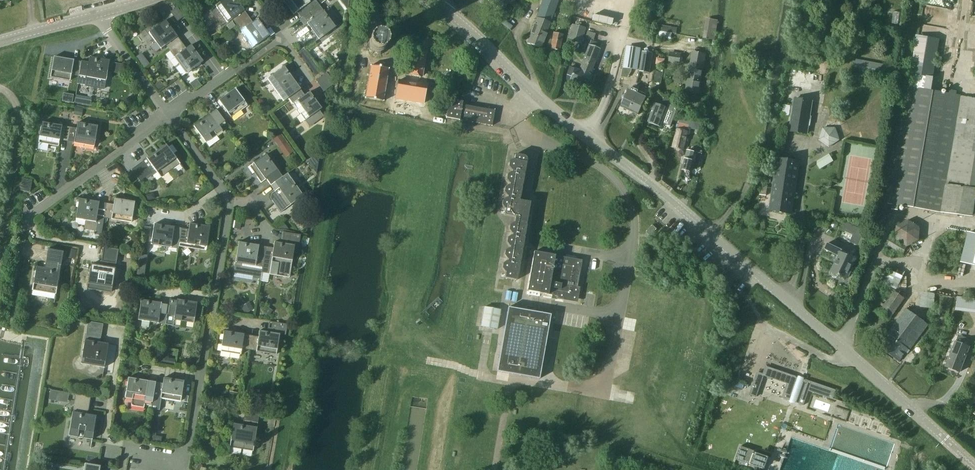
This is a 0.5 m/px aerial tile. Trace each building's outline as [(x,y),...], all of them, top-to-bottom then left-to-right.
[(236,24),(248,16),(237,0),(223,0),(215,5),(227,22),(232,18),(236,24)] [(293,15),(298,12),(302,17),(314,8),(319,5),(315,0),(313,0),(310,2),(308,0),(282,0),(293,15)] [(508,4),(508,5),(512,0),(487,0),(486,1),(501,10),(506,3),(508,4)] [(527,43),(540,48),(557,2),(558,0),(542,0),(527,43)] [(314,8),(302,17),(307,24),(319,39),(335,27),(323,11),(319,6),(319,5),(314,8)] [(252,47),(269,35),(257,19),(253,22),(248,16),(236,24),(252,47)] [(703,39),(715,40),(717,20),(706,19),(703,39)] [(161,45),(166,51),(178,43),(161,20),(144,32),(156,49),(161,45)] [(581,43),(585,28),(571,24),(567,40),(581,43)] [(661,33),(676,36),(677,29),(662,26),(661,33)] [(559,50),(563,34),(554,32),(550,48),(559,50)] [(367,45),(367,46),(366,46),(366,48),(368,48),(368,49),(369,50),(370,51),(371,52),(370,53),(372,54),(372,53),(374,54),(375,54),(376,54),(378,54),(378,55),(380,55),(380,53),(381,53),(382,52),(383,51),(384,50),(385,51),(386,49),(385,49),(385,48),(385,47),(386,46),(386,45),(386,44),(386,43),(387,43),(387,41),(385,41),(385,40),(384,39),(383,38),(382,37),(383,36),(381,35),(380,36),(379,36),(377,35),(376,35),(375,35),(375,34),(373,34),(373,36),(372,36),(371,37),(369,38),(369,39),(368,38),(367,40),(368,41),(367,42),(367,43),(367,44),(367,45)] [(182,74),(199,61),(186,45),(182,48),(178,43),(166,51),(182,74)] [(579,71),(574,69),(569,67),(566,75),(571,76),(569,81),(585,87),(599,49),(588,45),(579,71)] [(626,47),(623,67),(637,69),(640,50),(626,47)] [(420,73),(423,54),(420,53),(421,49),(412,48),(408,71),(408,76),(419,77),(420,73)] [(681,54),(670,52),(668,61),(679,63),(681,54)] [(698,92),(703,67),(705,54),(693,52),(691,65),(686,90),(698,92)] [(53,56),(49,77),(70,80),(71,75),(78,76),(81,61),(53,56)] [(79,76),(78,84),(86,85),(85,87),(104,90),(105,81),(109,60),(89,57),(88,62),(81,61),(78,76),(79,76)] [(641,57),(639,71),(650,73),(652,58),(641,57)] [(114,71),(121,72),(123,64),(116,63),(114,71)] [(376,102),(382,69),(363,66),(358,99),(376,102)] [(267,79),(279,96),(283,101),(288,98),(300,89),(285,67),(267,79)] [(785,88),(810,92),(813,74),(788,70),(785,88)] [(888,202),(892,203),(891,210),(898,211),(899,204),(941,211),(973,216),(974,203),(974,162),(951,158),(961,97),(956,96),(957,91),(949,90),(949,95),(935,93),(931,92),(934,76),(910,72),(907,88),(888,202)] [(154,84),(158,90),(163,86),(159,80),(154,84)] [(416,104),(419,85),(392,81),(389,100),(416,104)] [(222,106),(215,110),(224,122),(247,106),(235,89),(218,101),(222,106)] [(300,89),(288,98),(304,121),(321,109),(310,92),(305,95),(300,89)] [(621,106),(629,111),(639,91),(634,89),(633,92),(629,90),(621,106)] [(639,91),(629,111),(638,115),(646,98),(641,96),(642,93),(639,91)] [(794,98),(788,132),(808,135),(813,101),(794,98)] [(492,126),(494,110),(488,109),(487,109),(481,108),(475,107),(462,105),(462,101),(462,102),(449,100),(449,99),(446,118),(446,117),(459,119),(459,120),(465,121),(466,121),(472,122),(478,123),(479,123),(485,124),(491,125),(491,126),(492,126)] [(655,104),(648,122),(660,127),(662,123),(671,126),(674,116),(675,113),(676,110),(678,106),(669,103),(667,108),(655,104)] [(81,116),(83,108),(74,106),(73,115),(81,116)] [(222,124),(224,122),(215,110),(193,126),(205,143),(222,131),(218,126),(222,124)] [(59,140),(66,141),(69,127),(41,122),(38,143),(58,146),(59,140)] [(230,129),(224,122),(222,124),(227,131),(230,129)] [(69,127),(66,141),(94,146),(97,126),(77,123),(76,128),(69,127)] [(687,132),(686,131),(688,126),(678,123),(672,147),(683,150),(687,132)] [(829,148),(840,141),(836,128),(823,128),(819,141),(829,148)] [(274,140),(278,145),(282,141),(279,137),(274,140)] [(161,178),(180,164),(166,144),(147,158),(161,178)] [(686,151),(682,170),(690,172),(691,168),(697,170),(701,154),(695,153),(690,152),(686,151)] [(308,158),(311,163),(318,158),(315,154),(308,158)] [(501,268),(504,272),(505,272),(504,278),(516,280),(530,202),(519,200),(526,161),(526,160),(526,159),(525,158),(525,157),(524,156),(523,156),(522,156),(515,154),(514,160),(513,159),(509,162),(508,167),(511,170),(512,170),(512,172),(510,172),(507,175),(506,179),(508,183),(510,183),(509,185),(508,185),(504,188),(504,192),(506,196),(507,196),(507,198),(506,198),(502,200),(501,205),(504,209),(505,209),(504,215),(515,217),(514,223),(513,223),(509,225),(508,230),(511,234),(512,234),(512,236),(511,236),(507,238),(506,243),(509,246),(510,247),(510,249),(508,248),(505,251),(504,255),(506,259),(508,259),(507,261),(506,261),(502,264),(501,268)] [(820,170),(834,162),(830,154),(816,162),(820,170)] [(266,180),(270,185),(282,177),(266,155),(249,167),(261,183),(266,180)] [(792,215),(800,163),(778,160),(770,211),(792,215)] [(140,182),(151,173),(143,161),(132,170),(140,182)] [(280,212),(286,208),(303,196),(291,180),(287,174),(282,177),(270,185),(275,192),(271,194),(270,198),(280,212)] [(29,192),(31,181),(21,179),(19,190),(29,192)] [(103,218),(104,218),(106,204),(79,199),(76,220),(85,221),(84,227),(85,229),(93,231),(92,235),(100,237),(103,218)] [(106,204),(104,218),(132,222),(135,202),(114,199),(113,205),(106,204)] [(179,243),(178,246),(206,251),(207,247),(210,226),(190,223),(189,229),(181,228),(179,243)] [(154,224),(151,244),(171,247),(178,248),(178,246),(179,243),(181,228),(154,224)] [(266,247),(260,280),(261,280),(262,273),(289,277),(291,268),(293,269),(294,269),(294,268),(295,268),(295,267),(294,266),(294,265),(291,265),(294,246),(298,246),(300,235),(284,232),(282,243),(274,242),(273,248),(266,247)] [(960,263),(974,266),(974,234),(968,232),(960,263)] [(259,280),(260,280),(266,247),(239,242),(235,262),(254,266),(252,277),(260,279),(259,280)] [(851,267),(855,260),(841,253),(842,250),(827,243),(824,249),(838,256),(833,268),(831,270),(830,272),(830,274),(831,277),(834,278),(836,277),(838,276),(839,276),(845,279),(847,276),(849,277),(853,268),(851,267)] [(68,248),(66,257),(75,259),(76,250),(68,248)] [(116,264),(118,250),(103,248),(100,266),(91,265),(87,289),(110,293),(115,269),(114,269),(115,264),(116,264)] [(55,295),(62,252),(47,249),(44,268),(36,266),(32,291),(55,295)] [(528,252),(522,291),(570,300),(577,261),(528,252)] [(878,280),(875,286),(873,291),(879,294),(884,284),(896,290),(904,273),(892,267),(891,271),(886,268),(880,281),(878,280)] [(889,319),(904,298),(887,286),(872,307),(889,319)] [(940,306),(956,308),(974,310),(974,293),(970,293),(969,298),(964,298),(957,297),(942,294),(940,306)] [(159,318),(166,319),(169,305),(141,300),(138,321),(158,324),(159,318)] [(169,305),(166,319),(194,323),(197,303),(177,300),(176,306),(169,305)] [(493,329),(496,309),(479,307),(476,326),(493,329)] [(508,307),(497,371),(539,379),(548,330),(550,315),(508,307)] [(909,350),(928,325),(924,322),(925,320),(923,319),(922,321),(907,309),(879,346),(900,361),(908,350),(909,350)] [(258,317),(264,321),(267,316),(261,312),(258,317)] [(103,368),(107,344),(99,343),(102,325),(87,322),(80,364),(103,368)] [(272,322),(271,330),(286,332),(287,325),(272,322)] [(241,349),(249,351),(251,336),(224,331),(221,352),(241,355),(241,349)] [(251,336),(249,351),(276,355),(279,335),(259,331),(258,337),(251,336)] [(952,349),(946,367),(959,372),(966,355),(969,347),(956,341),(952,349)] [(162,350),(160,363),(174,366),(175,359),(168,358),(169,351),(162,350)] [(756,398),(758,391),(761,383),(763,376),(787,384),(781,398),(803,406),(808,391),(826,396),(828,388),(799,378),(765,367),(763,374),(756,372),(748,396),(756,398)] [(151,409),(156,383),(127,378),(124,399),(132,400),(131,406),(144,408),(144,405),(151,406),(151,409)] [(156,383),(151,409),(159,411),(161,399),(180,402),(184,381),(163,378),(163,384),(156,383)] [(238,393),(229,391),(228,400),(236,402),(238,393)] [(91,439),(95,416),(87,415),(90,396),(75,394),(68,436),(91,439)] [(253,451),(259,409),(245,407),(242,425),(233,424),(229,448),(253,451)] [(735,459),(749,464),(756,466),(755,469),(763,469),(767,458),(753,454),(755,451),(740,446),(735,459)]
